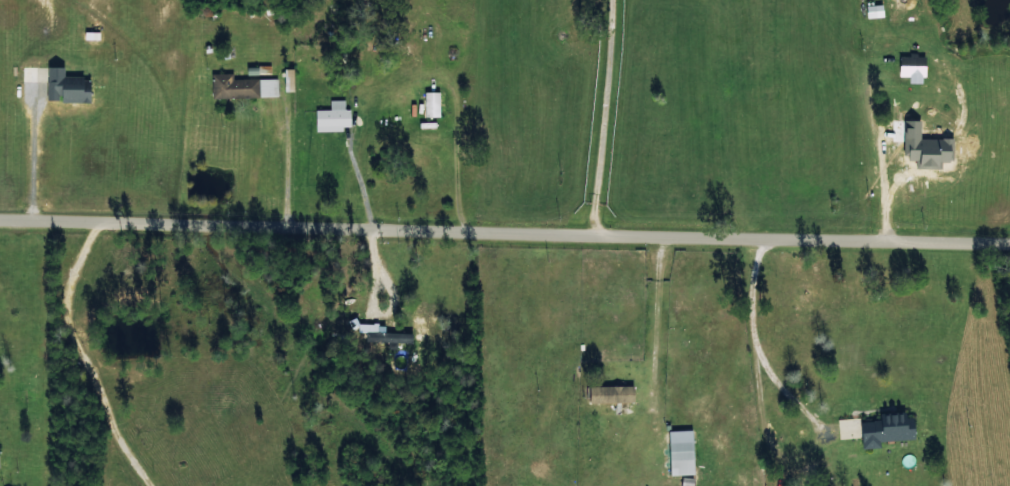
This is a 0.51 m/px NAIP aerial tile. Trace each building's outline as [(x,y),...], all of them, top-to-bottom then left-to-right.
[(866,5),(867,17),(883,16),(883,4),(866,5)] [(899,76),(909,76),(909,82),(925,83),(925,55),(900,54),(899,76)] [(47,99),(60,99),(60,101),(90,102),(91,76),(65,76),(65,66),(48,66),(47,99)] [(294,90),(293,68),(284,68),(285,91),(294,90)] [(277,77),(233,79),(233,73),(212,73),(213,98),(278,96),(277,77)] [(439,91),(424,91),(425,116),(440,116),(439,91)] [(351,129),(350,109),(345,109),(344,99),(330,100),(330,109),(316,110),(316,130),(351,129)] [(358,332),(367,332),(366,341),(412,342),(413,333),(385,332),(385,325),(358,324),(358,332)] [(634,385),(590,386),(590,403),(634,403),(634,385)] [(915,439),(914,427),(907,428),(906,413),(880,414),(881,420),(861,421),(862,448),(880,447),(880,441),(915,439)] [(694,474),(693,429),(669,430),(670,475),(694,474)]
